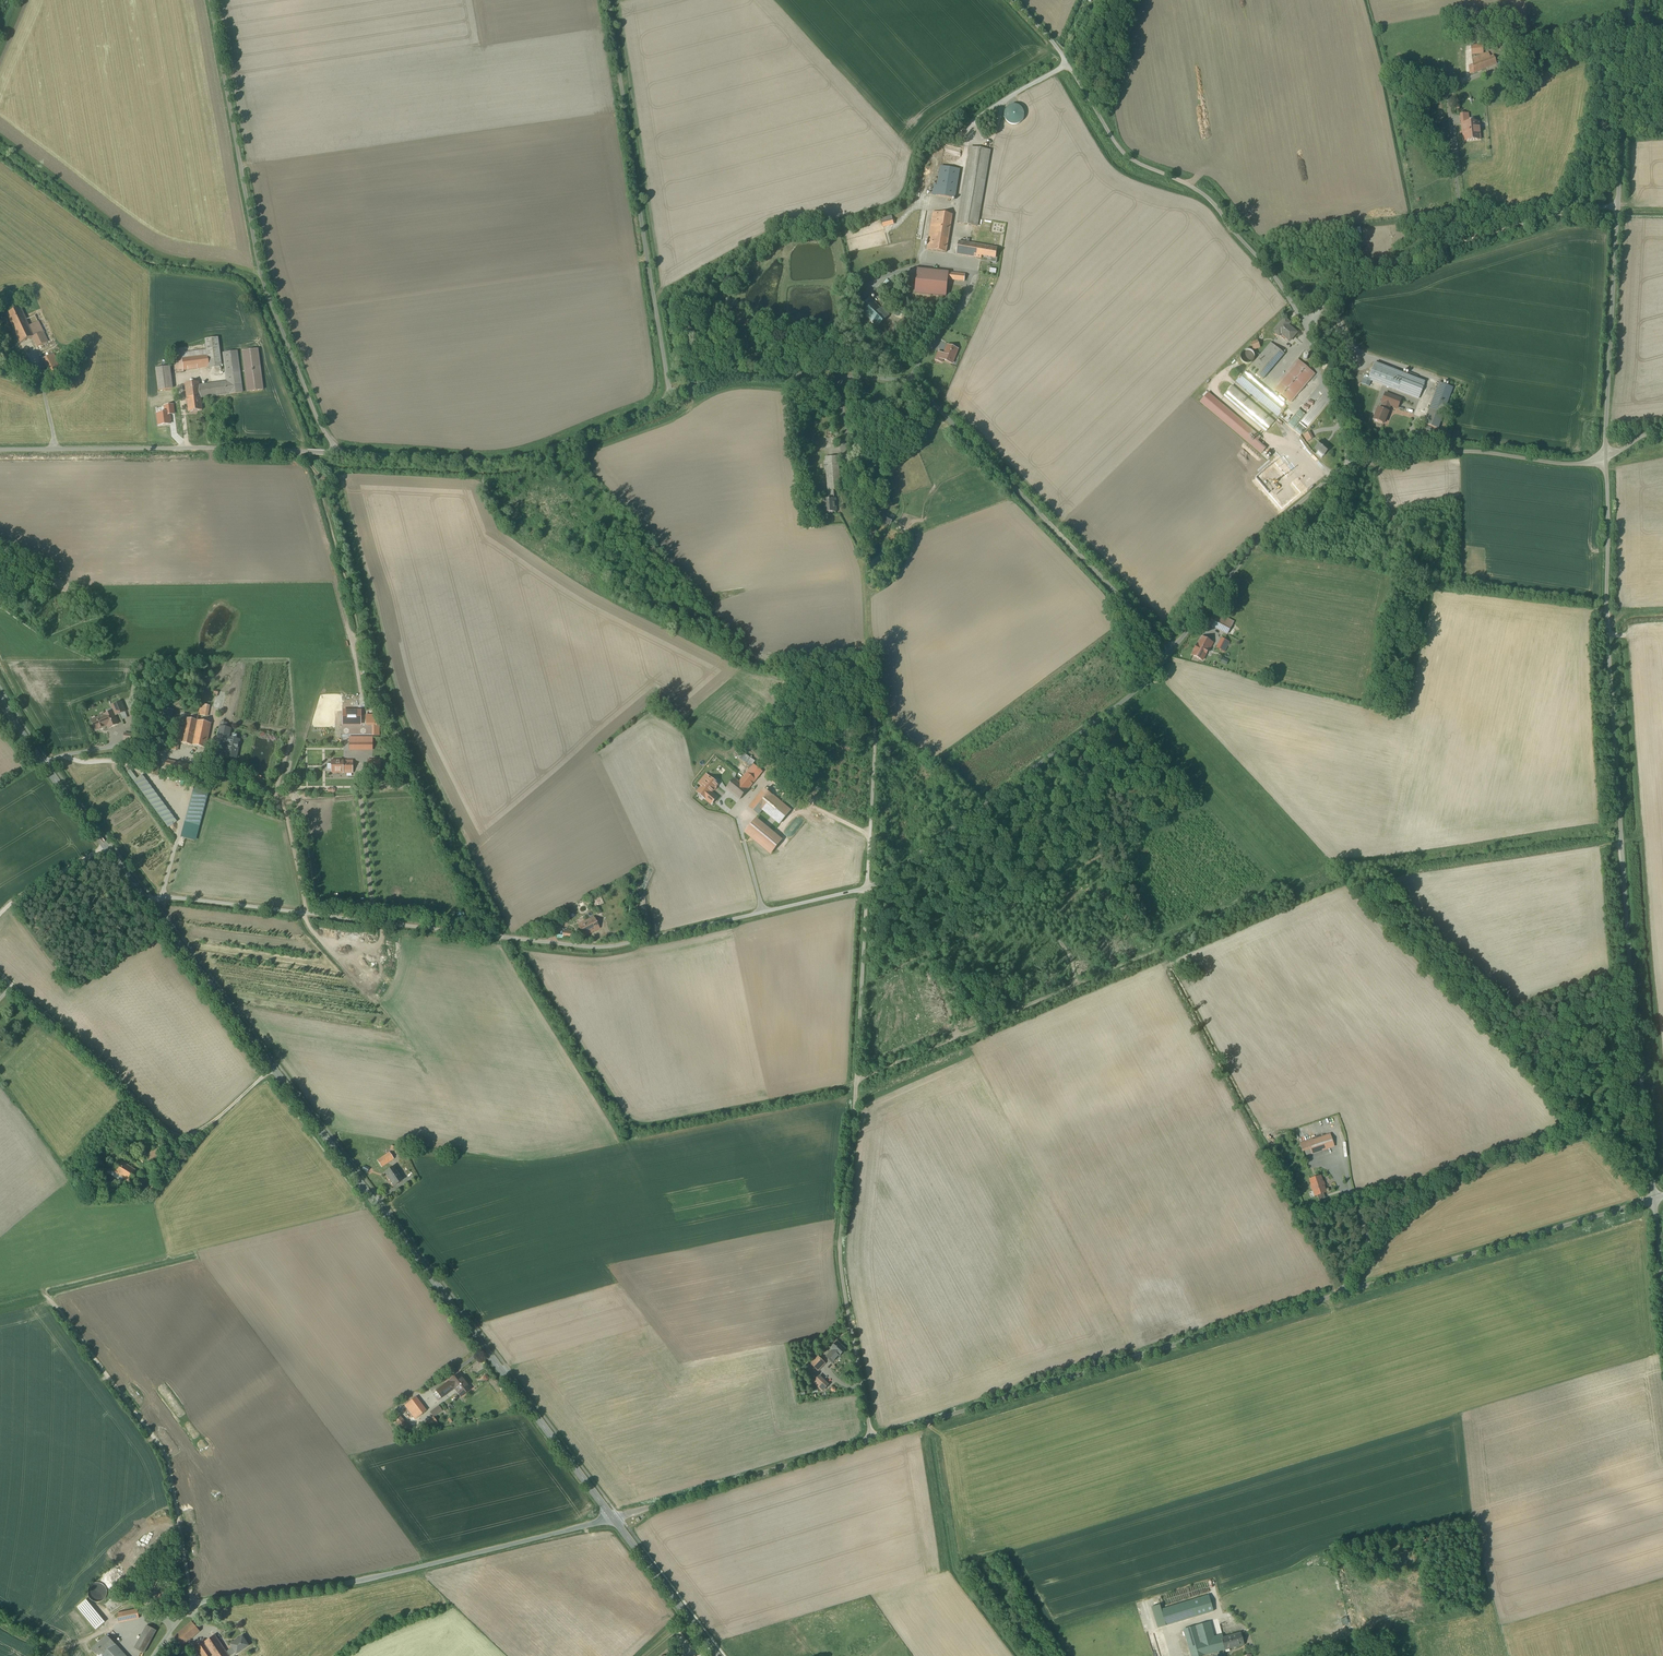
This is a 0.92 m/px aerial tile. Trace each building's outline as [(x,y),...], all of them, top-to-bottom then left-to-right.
[(1471,47),(1471,55),(1483,54),(1482,46),(1471,47)] [(1488,53),(1473,59),(1474,73),(1496,64),(1493,56),(1490,57),(1488,53)] [(1462,124),(1469,123),(1468,114),(1460,114),(1461,124),(1462,124)] [(1462,124),(1463,141),(1480,140),(1478,122),(1469,123),(1462,124)] [(991,150),(971,147),(960,225),(979,228),(980,220),(991,150)] [(960,170),(941,167),(937,186),(936,196),(955,199),(960,170)] [(952,215),(933,212),(927,250),(946,253),(952,215)] [(883,227),(892,225),(890,218),(881,221),(883,227)] [(980,246),(959,242),(957,255),(978,258),(980,246)] [(998,249),(980,246),(978,258),(981,259),(982,257),(991,258),(991,263),(997,264),(997,259),(996,258),(998,249)] [(961,275),(918,270),(918,271),(915,293),(946,297),(948,280),(960,281),(961,275)] [(902,289),(891,277),(883,285),(895,297),(902,289)] [(881,308),(871,298),(859,310),(877,328),(889,316),(881,308)] [(27,322),(26,319),(21,308),(6,314),(14,329),(27,322)] [(27,322),(14,329),(21,343),(33,337),(38,346),(47,342),(35,316),(26,319),(27,322)] [(1274,332),(1278,335),(1280,333),(1288,340),(1290,341),(1297,333),(1288,325),(1290,323),(1285,319),(1274,332)] [(205,340),(207,350),(209,367),(221,365),(219,351),(217,338),(205,340)] [(1263,380),(1285,356),(1271,344),(1249,368),(1263,380)] [(0,349),(0,353),(6,365),(12,362),(4,347),(0,349)] [(257,349),(242,351),(248,392),(263,390),(257,349)] [(1249,349),(1247,349),(1245,349),(1242,351),(1241,352),(1240,354),(1240,356),(1240,357),(1241,360),(1243,362),(1244,362),(1246,363),(1249,363),(1251,361),(1253,360),(1254,358),(1254,355),(1253,352),(1251,351),(1249,349)] [(207,350),(181,353),(183,370),(209,367),(207,350)] [(200,396),(200,398),(242,392),(237,351),(223,353),(227,382),(199,386),(198,382),(185,384),(187,398),(200,396)] [(173,354),(176,373),(184,372),(183,370),(181,353),(173,354)] [(63,375),(53,355),(41,361),(51,381),(63,375)] [(1290,403),(1314,375),(1297,361),(1274,389),(1290,403)] [(1425,382),(1375,363),(1368,380),(1418,399),(1425,382)] [(172,389),(169,367),(156,369),(159,391),(172,389)] [(1286,407),(1245,372),(1236,383),(1278,417),(1286,407)] [(1452,388),(1439,383),(1424,424),(1438,429),(1452,388)] [(1274,423),(1232,387),(1224,397),(1266,433),(1274,423)] [(1383,403),(1381,409),(1386,411),(1388,405),(1397,409),(1401,399),(1386,394),(1382,403),(1383,403)] [(200,396),(187,398),(188,412),(202,410),(200,398),(200,396)] [(1388,412),(1386,411),(1381,409),(1378,408),(1373,420),(1383,424),(1385,416),(1387,417),(1388,412)] [(1432,438),(1416,435),(1414,444),(1431,446),(1432,438)] [(1330,448),(1320,441),(1314,449),(1324,457),(1330,448)] [(838,457),(825,458),(828,491),(834,490),(841,490),(838,457)] [(834,490),(828,491),(828,500),(824,500),(825,513),(836,512),(836,507),(835,507),(835,499),(835,498),(834,490)] [(894,516),(883,511),(878,521),(889,526),(894,516)] [(1232,622),(1214,613),(1208,626),(1226,635),(1232,622)] [(1198,645),(1208,650),(1209,651),(1213,643),(1202,638),(1198,645)] [(1226,647),(1219,643),(1212,655),(1220,659),(1226,647)] [(1208,650),(1198,645),(1193,655),(1203,661),(1208,650)] [(121,702),(112,706),(114,711),(115,715),(116,716),(125,712),(121,702)] [(164,708),(163,715),(171,717),(172,710),(164,708)] [(114,711),(91,721),(95,730),(99,729),(100,729),(103,728),(104,727),(105,726),(106,724),(108,724),(110,728),(118,724),(115,718),(114,715),(115,715),(114,711)] [(205,722),(186,719),(181,743),(192,746),(206,749),(211,724),(205,722)] [(240,741),(229,738),(231,729),(226,728),(220,727),(218,734),(218,735),(218,738),(217,738),(218,738),(217,741),(222,742),(227,743),(225,755),(230,756),(230,757),(236,758),(240,741)] [(181,743),(176,743),(174,751),(190,754),(192,746),(181,743)] [(757,760),(743,751),(738,758),(751,767),(757,760)] [(380,760),(368,760),(368,771),(380,771),(380,760)] [(160,763),(152,761),(149,774),(157,776),(160,763)] [(344,761),(331,761),(331,773),(343,773),(343,767),(344,767),(344,761)] [(353,761),(344,761),(344,767),(343,767),(343,773),(353,773),(353,761)] [(747,773),(739,782),(742,785),(748,790),(756,780),(747,773)] [(730,775),(722,785),(729,790),(734,794),(738,790),(735,788),(737,785),(740,788),(742,785),(739,782),(730,775)] [(176,822),(142,776),(134,782),(168,828),(176,822)] [(729,790),(722,785),(716,792),(722,797),(729,790)] [(742,785),(740,788),(737,785),(735,788),(738,790),(734,794),(740,799),(748,790),(742,785)] [(764,789),(749,807),(762,818),(766,813),(777,799),(764,789)] [(206,796),(192,793),(185,822),(198,826),(206,796)] [(794,813),(777,799),(766,813),(783,827),(794,813)] [(754,823),(779,844),(782,840),(757,819),(754,823)] [(745,832),(771,853),(779,844),(754,823),(745,832)] [(594,917),(578,925),(584,937),(600,929),(594,917)] [(572,931),(563,930),(562,938),(571,940),(572,931)] [(1330,1135),(1313,1141),(1312,1139),(1300,1144),(1303,1151),(1307,1150),(1307,1149),(1310,1147),(1312,1154),(1334,1146),(1330,1135)] [(406,1149),(396,1147),(395,1153),(405,1155),(406,1149)] [(159,1149),(144,1156),(148,1163),(163,1156),(159,1149)] [(390,1153),(377,1161),(382,1167),(394,1159),(390,1153)] [(124,1178),(121,1181),(128,1186),(130,1182),(131,1182),(137,1172),(120,1160),(113,1171),(124,1178)] [(403,1180),(394,1167),(385,1173),(394,1186),(403,1180)] [(124,1178),(113,1171),(111,1174),(121,1181),(124,1178)] [(147,1173),(138,1187),(144,1191),(153,1177),(147,1173)] [(1321,1176),(1310,1180),(1312,1185),(1311,1186),(1313,1191),(1314,1191),(1314,1192),(1316,1191),(1317,1196),(1326,1193),(1324,1186),(1325,1185),(1324,1182),(1323,1182),(1321,1176)] [(838,1342),(831,1348),(833,1350),(826,1357),(832,1362),(839,1356),(846,1350),(838,1342)] [(817,1371),(825,1364),(817,1357),(810,1363),(817,1371)] [(439,1400),(455,1388),(454,1387),(464,1379),(459,1374),(433,1393),(439,1400)] [(829,1385),(820,1376),(814,1382),(823,1391),(829,1385)] [(471,1389),(464,1379),(454,1387),(455,1388),(462,1397),(471,1389)] [(426,1411),(414,1398),(404,1407),(415,1420),(426,1411)] [(441,1411),(437,1406),(429,1413),(433,1417),(441,1411)] [(408,1424),(401,1416),(395,1422),(401,1429),(408,1424)] [(438,1424),(433,1417),(421,1425),(426,1432),(438,1424)] [(106,1588),(103,1585),(101,1583),(98,1583),(94,1583),(92,1584),(90,1587),(89,1589),(88,1592),(89,1594),(90,1597),(92,1599),(95,1600),(98,1601),(100,1600),(103,1599),(104,1598),(106,1595),(107,1591),(106,1588)] [(129,1592),(119,1599),(123,1604),(133,1597),(129,1592)] [(1161,1627),(1214,1612),(1209,1595),(1162,1608),(1159,1600),(1154,1602),(1161,1627)] [(86,1600),(77,1607),(96,1630),(105,1622),(86,1600)] [(121,1606),(117,1601),(107,1608),(111,1613),(121,1606)] [(135,1610),(116,1614),(118,1623),(137,1620),(135,1610)] [(199,1631),(192,1622),(174,1637),(181,1646),(199,1631)] [(1223,1638),(1223,1635),(1214,1638),(1209,1622),(1184,1629),(1192,1655),(1202,1655),(1225,1649),(1222,1638),(1223,1638)] [(156,1631),(145,1625),(134,1649),(145,1655),(156,1631)] [(1222,1638),(1225,1649),(1244,1644),(1241,1633),(1233,1635),(1233,1632),(1229,1633),(1230,1636),(1223,1638),(1222,1638)] [(106,1635),(91,1649),(97,1655),(125,1655),(106,1635)] [(226,1652),(215,1635),(203,1643),(212,1655),(229,1655),(226,1652)] [(242,1637),(230,1644),(233,1648),(236,1652),(237,1654),(248,1646),(242,1637)] [(203,1643),(196,1648),(202,1655),(212,1655),(203,1643)] [(236,1652),(233,1648),(226,1652),(229,1655),(230,1655),(236,1652)]
